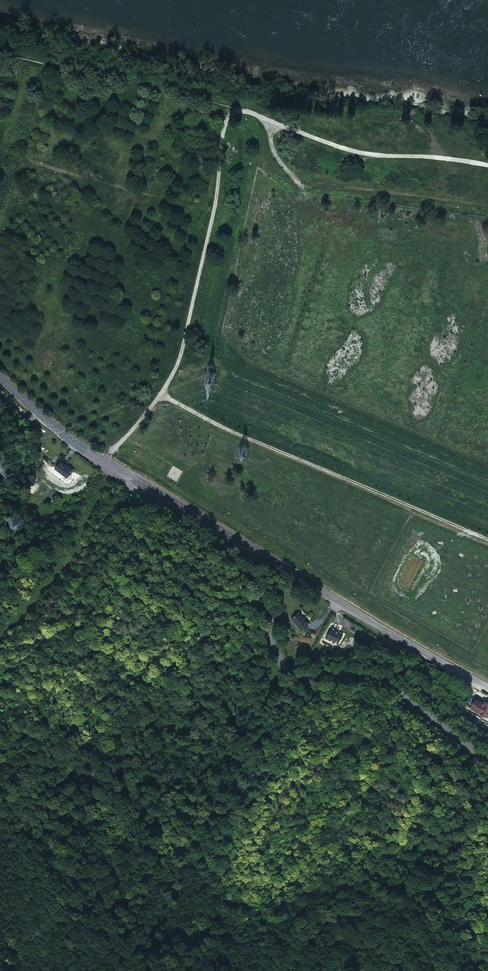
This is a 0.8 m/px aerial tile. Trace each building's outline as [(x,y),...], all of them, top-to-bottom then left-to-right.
[(72,471),(60,462),(55,469),(67,478),(72,471)] [(299,612),(291,618),(301,630),(308,623),(299,612)] [(337,628),(332,625),(326,637),(330,640),(331,639),(338,642),(343,633),(336,629),(337,628)] [(471,709),(487,717),(487,703),(485,702),(484,702),(483,702),(482,702),(482,703),(476,699),(471,709)]
